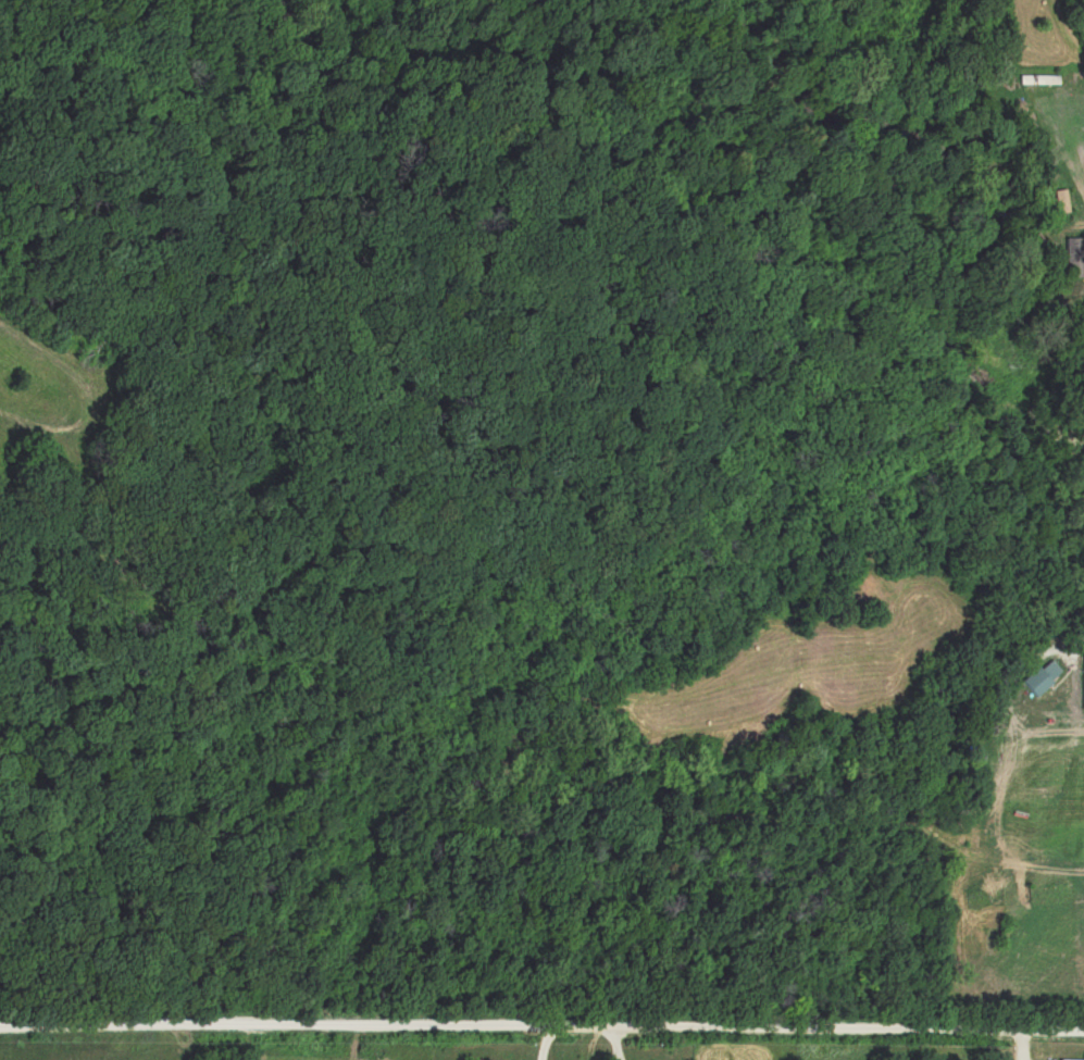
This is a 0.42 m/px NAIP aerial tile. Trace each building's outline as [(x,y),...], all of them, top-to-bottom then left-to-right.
[(1056,83),(1056,75),(1018,75),(1018,83),(1056,83)] [(1063,237),(1063,276),(1083,276),(1083,237),(1063,237)] [(1035,696),(1061,669),(1047,656),(1021,682),(1035,696)]
